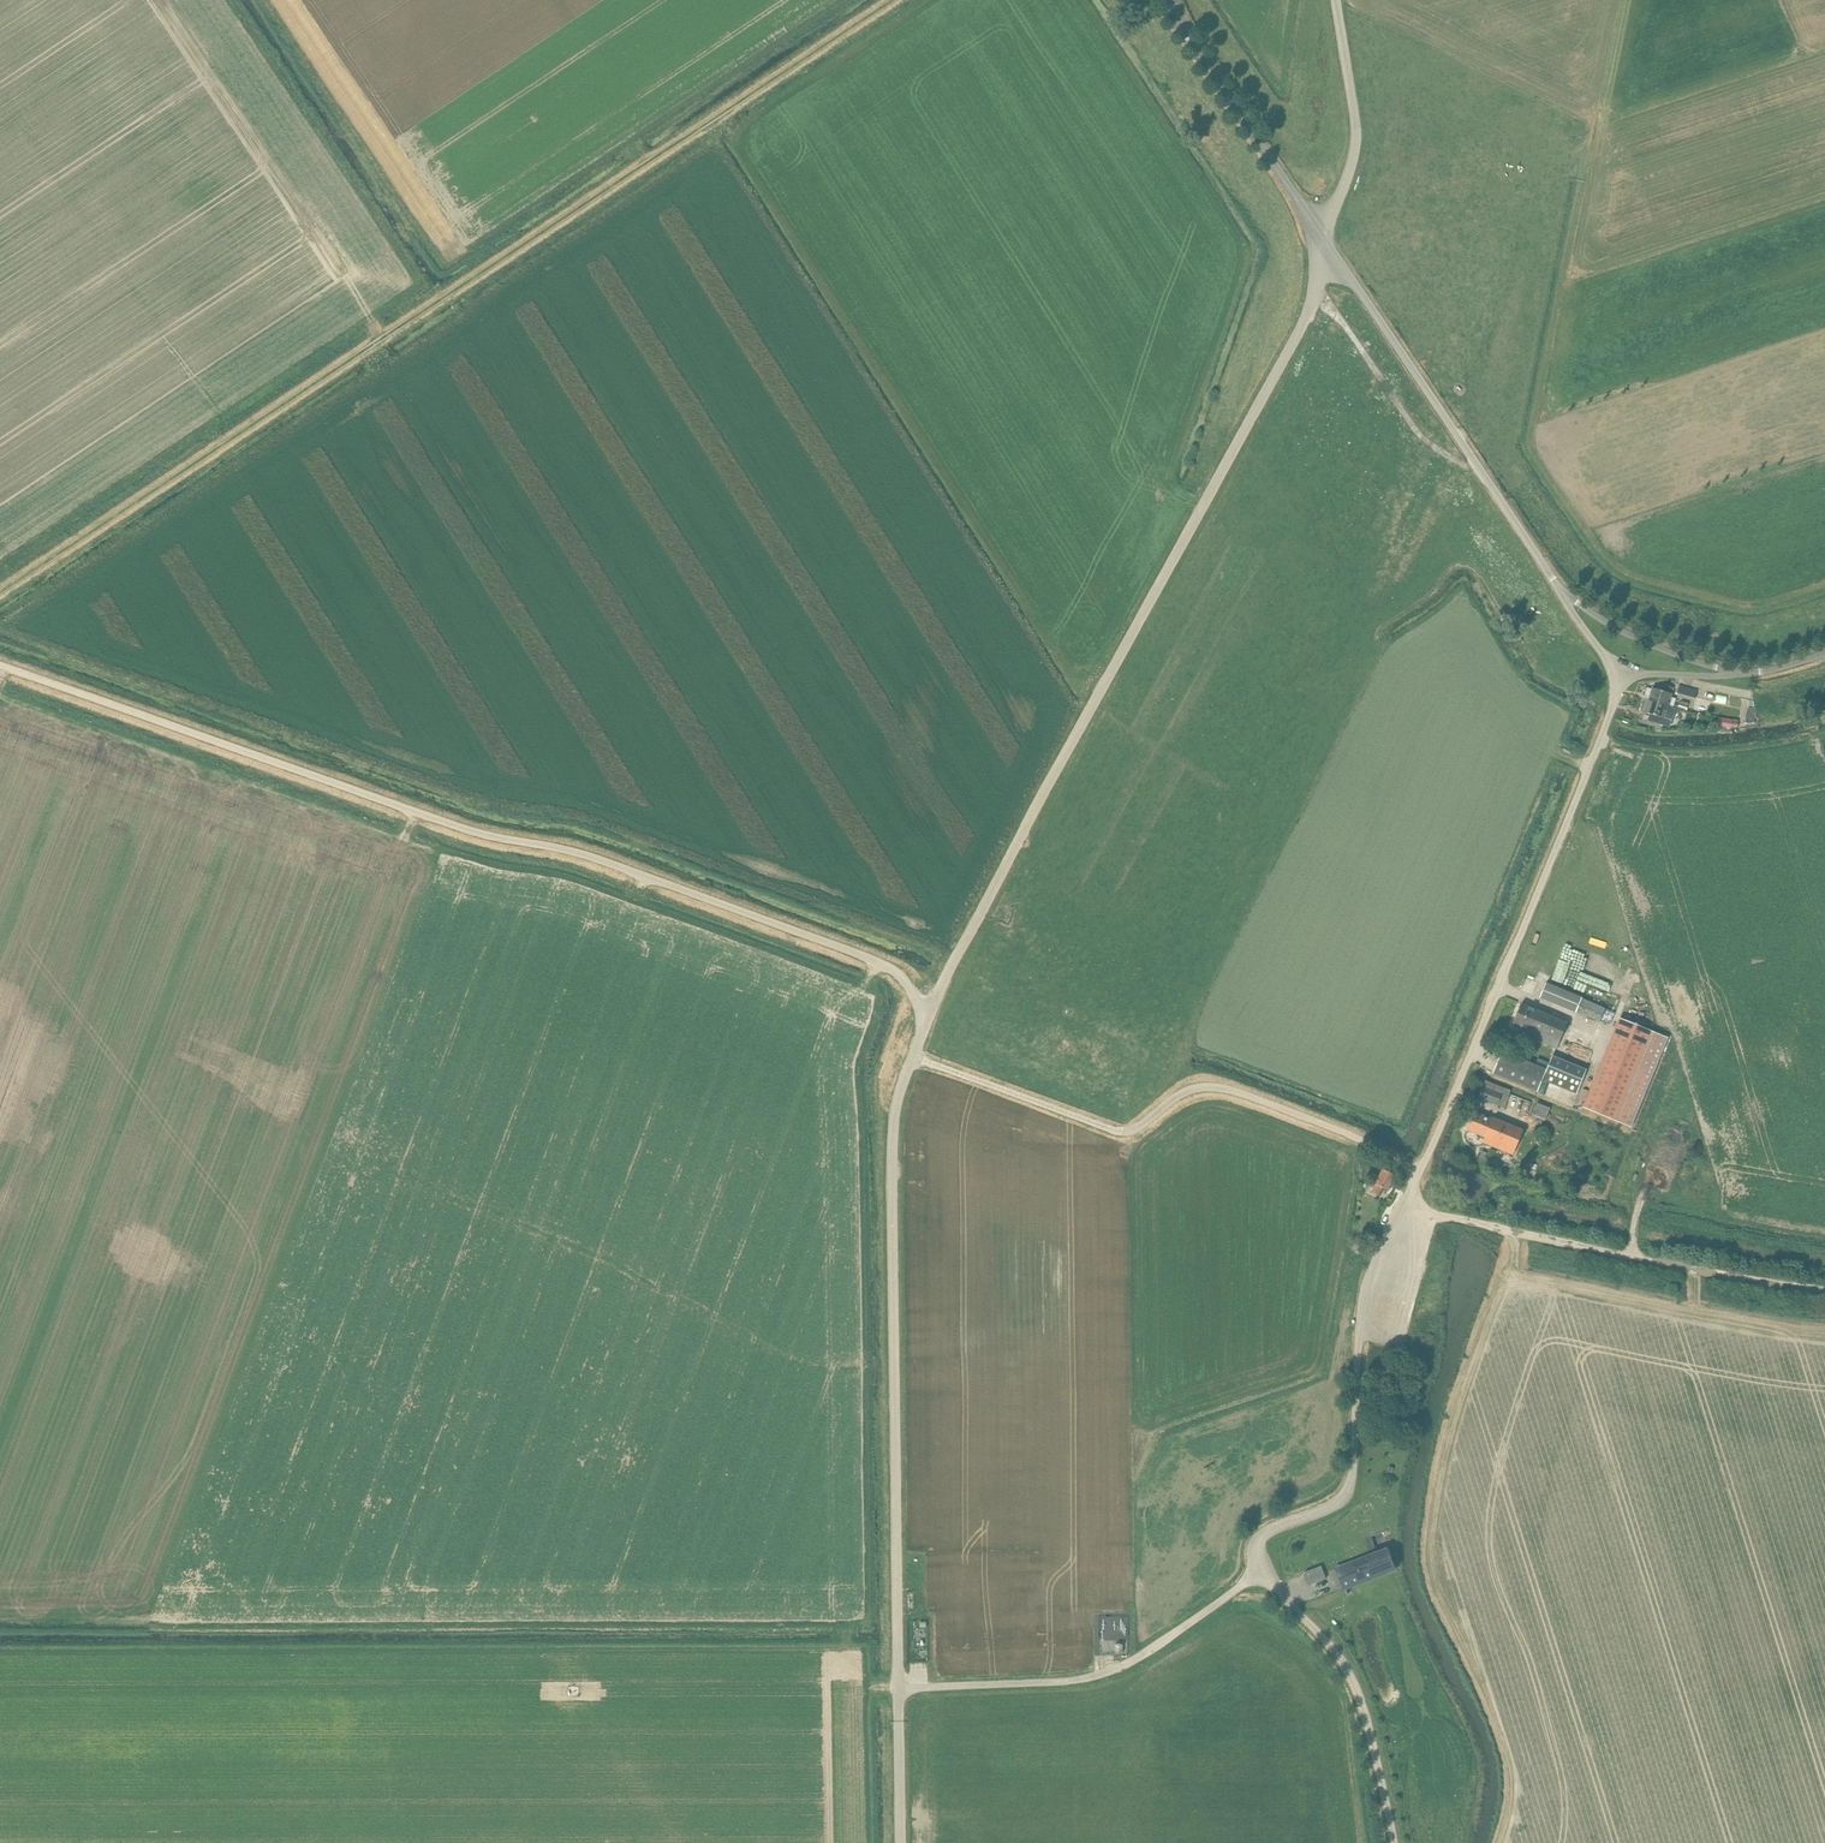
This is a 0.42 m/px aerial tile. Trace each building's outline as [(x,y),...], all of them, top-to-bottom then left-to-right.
[(1652,688),(1649,700),(1668,706),(1672,694),(1670,694),(1672,688),(1665,685),(1663,691),(1652,688)] [(1676,693),(1695,698),(1697,690),(1679,685),(1676,693)] [(1645,713),(1650,714),(1648,720),(1669,727),(1674,709),(1668,707),(1668,706),(1649,700),(1645,713)] [(1747,713),(1746,723),(1755,722),(1754,718),(1753,714),(1753,713),(1755,713),(1756,713),(1755,708),(1754,708),(1748,707),(1747,713)] [(1719,717),(1718,725),(1732,727),(1732,726),(1737,727),(1738,720),(1719,717)] [(1564,1003),(1577,1008),(1575,1012),(1599,1022),(1605,1009),(1581,999),(1582,994),(1569,989),(1564,1003)] [(1520,1004),(1513,1023),(1525,1028),(1523,1034),(1557,1048),(1567,1023),(1520,1004)] [(1619,1018),(1596,1074),(1583,1108),(1630,1127),(1667,1037),(1652,1031),(1619,1018)] [(1501,1051),(1492,1074),(1537,1092),(1542,1080),(1546,1070),(1546,1069),(1535,1064),(1501,1051)] [(1546,1070),(1542,1080),(1576,1093),(1586,1070),(1551,1056),(1546,1069),(1546,1070)] [(1478,1098),(1505,1108),(1506,1104),(1528,1112),(1532,1102),(1509,1094),(1511,1091),(1484,1080),(1478,1098)] [(1536,1103),(1532,1114),(1545,1119),(1549,1108),(1536,1103)] [(1513,1154),(1522,1130),(1493,1118),(1493,1120),(1476,1113),(1468,1130),(1485,1137),(1483,1142),(1513,1154)] [(1482,1151),(1479,1158),(1484,1160),(1487,1153),(1482,1151)] [(1526,1162),(1525,1177),(1536,1178),(1537,1164),(1532,1163),(1531,1163),(1526,1162)] [(1395,1176),(1383,1170),(1372,1191),(1378,1195),(1382,1187),(1388,1190),(1395,1176)] [(1352,1250),(1357,1251),(1362,1253),(1367,1240),(1357,1237),(1352,1250)] [(1344,1587),(1386,1571),(1394,1568),(1388,1551),(1338,1570),(1344,1587)] [(1321,1566),(1304,1572),(1309,1585),(1326,1579),(1321,1566)]
